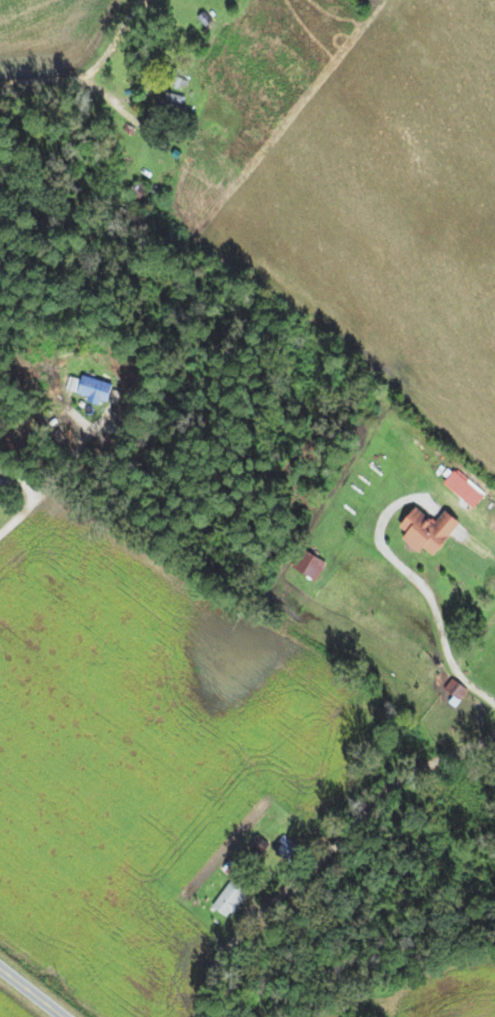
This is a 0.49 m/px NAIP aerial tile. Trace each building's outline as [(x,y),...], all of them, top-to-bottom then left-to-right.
[(184,107),(185,94),(168,93),(167,106),(184,107)] [(116,381),(88,381),(88,402),(116,402),(116,381)] [(13,483),(0,475),(0,506),(13,483)] [(426,553),(430,548),(440,556),(468,523),(451,509),(440,523),(421,508),(405,527),(412,533),(408,538),(426,553)] [(296,567),(320,580),(331,561),(307,548),(296,567)] [(294,861),(302,845),(285,837),(277,853),(294,861)] [(254,893),(236,879),(214,906),(232,920),(254,893)]
